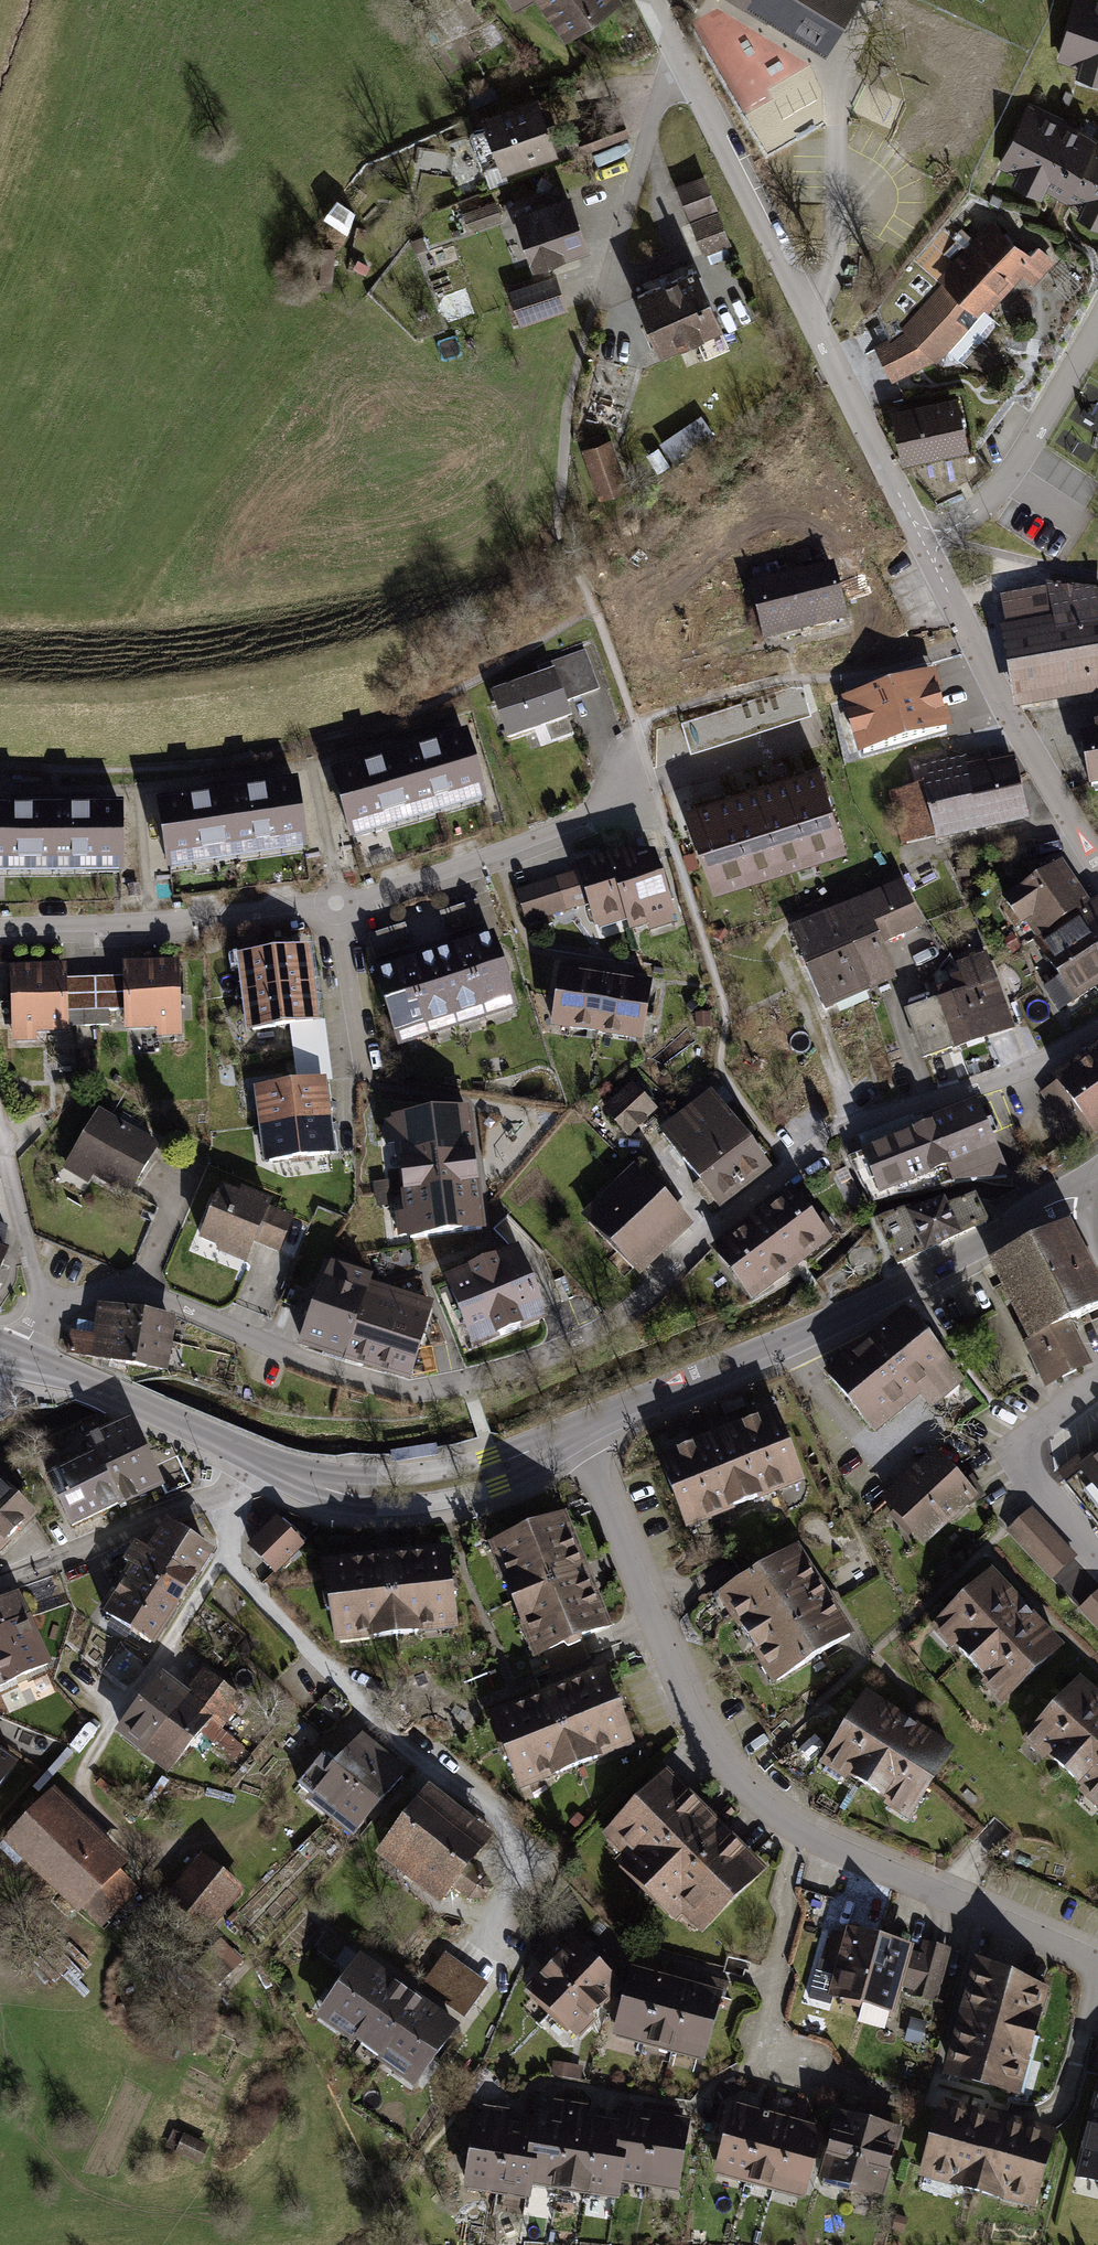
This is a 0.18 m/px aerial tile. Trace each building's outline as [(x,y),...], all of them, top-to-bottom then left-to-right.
[(617,0),(545,0),(569,34),(617,0)] [(768,26),(770,21),(830,57),(861,0),(726,0),(768,26)] [(1055,59),(1076,66),(1075,71),(1097,78),(1097,0),(1073,0),(1055,59)] [(539,94),(485,113),(505,173),(560,155),(539,94)] [(1030,100),(996,167),(1015,176),(1012,182),(1039,196),(1043,189),(1076,206),(1073,212),(1097,225),(1097,135),(1030,100)] [(617,118),(579,134),(586,151),(624,135),(617,118)] [(703,177),(677,187),(702,251),(728,241),(703,177)] [(569,187),(516,206),(536,265),(590,246),(569,187)] [(501,204),(466,214),(471,233),(506,222),(501,204)] [(902,322),(870,339),(893,383),(940,362),(977,313),(990,306),(1001,317),(1056,258),(1043,243),(1034,250),(994,219),(946,280),(902,322)] [(693,272),(635,296),(659,354),(717,330),(693,272)] [(556,273),(509,288),(521,325),(568,310),(556,273)] [(959,392),(895,408),(909,461),(973,444),(959,392)] [(699,420),(659,443),(672,469),(713,443),(699,420)] [(610,436),(584,447),(603,494),(629,484),(610,436)] [(835,560),(750,580),(763,638),(849,618),(835,560)] [(1002,596),(1021,704),(1097,690),(1097,593),(1050,587),(1002,596)] [(488,697),(505,746),(570,723),(564,706),(599,693),(584,652),(537,669),(540,678),(488,697)] [(935,668),(840,696),(858,756),(954,729),(935,668)] [(788,687),(681,721),(690,751),(812,713),(804,687),(788,687)] [(1076,738),(1085,788),(1097,786),(1097,724),(1092,725),(1094,734),(1076,738)] [(331,777),(352,847),(490,806),(469,736),(331,777)] [(1029,820),(1012,748),(948,762),(945,749),(908,758),(913,785),(889,791),(902,846),(1029,820)] [(820,756),(787,767),(814,853),(848,842),(820,756)] [(787,767),(753,777),(781,863),(814,853),(787,767)] [(753,777),(720,788),(747,874),(781,863),(753,777)] [(160,804),(170,874),(313,853),(302,783),(160,804)] [(720,788),(686,798),(714,885),(747,874),(720,788)] [(129,880),(127,807),(0,809),(0,883),(129,880)] [(647,925),(619,850),(574,863),(577,872),(589,907),(597,929),(624,920),(629,932),(647,925)] [(619,850),(647,925),(650,932),(674,924),(653,851),(619,850)] [(1061,861),(1009,895),(1075,997),(1097,983),(1097,901),(1096,897),(1088,902),(1061,861)] [(577,872),(518,892),(528,926),(589,907),(577,872)] [(906,878),(787,925),(821,1011),(901,980),(887,945),(927,930),(906,878)] [(465,934),(492,1024),(522,1015),(495,925),(465,934)] [(462,1032),(492,1024),(465,934),(436,943),(462,1032)] [(436,943),(406,952),(432,1041),(462,1032),(436,943)] [(242,961),(249,1040),(291,1033),(324,1029),(313,952),(242,961)] [(402,1050),(432,1041),(406,952),(376,961),(402,1050)] [(1017,1029),(992,955),(962,965),(965,976),(938,986),(940,994),(908,1005),(927,1059),(1017,1029)] [(125,1012),(126,1036),(186,1034),(182,964),(125,966),(125,980),(125,1012)] [(559,967),(550,1029),(596,1035),(605,973),(559,967)] [(11,970),(12,1037),(70,1036),(70,1012),(69,982),(68,969),(11,970)] [(651,980),(605,973),(596,1035),(642,1042),(651,980)] [(125,980),(69,982),(70,1012),(125,1012),(125,980)] [(324,1029),(291,1033),(300,1086),(328,1082),(333,1080),(327,1027),(324,1029)] [(1057,1078),(1097,1134),(1097,1048),(1057,1078)] [(255,1092),(265,1170),(338,1162),(328,1082),(300,1086),(255,1092)] [(658,1110),(632,1083),(604,1110),(629,1137),(658,1110)] [(766,1167),(711,1095),(663,1131),(718,1203),(766,1167)] [(479,1099),(383,1111),(390,1173),(487,1161),(479,1099)] [(924,1114),(859,1138),(865,1150),(848,1157),(869,1204),(952,1184),(1010,1175),(979,1099),(927,1120),(924,1114)] [(162,1148),(101,1112),(63,1172),(89,1187),(93,1179),(133,1199),(162,1148)] [(487,1161),(390,1173),(398,1238),(495,1226),(487,1161)] [(632,1168),(583,1215),(634,1267),(683,1220),(632,1168)] [(833,1239),(792,1186),(751,1217),(792,1270),(833,1239)] [(238,1200),(220,1193),(201,1239),(248,1259),(255,1243),(268,1211),(271,1205),(241,1193),(238,1200)] [(976,1197),(877,1221),(899,1266),(992,1222),(976,1197)] [(309,1228),(268,1211),(255,1243),(296,1260),(309,1228)] [(792,1270),(751,1217),(711,1248),(751,1301),(792,1270)] [(992,1262),(1031,1340),(1024,1343),(1045,1385),(1090,1363),(1070,1323),(1097,1309),(1097,1286),(1067,1225),(992,1262)] [(529,1254),(454,1282),(478,1347),(553,1319),(529,1254)] [(327,1260),(301,1341),(345,1356),(369,1281),(371,1274),(327,1260)] [(369,1281),(345,1356),(373,1365),(397,1290),(369,1281)] [(397,1290),(373,1365),(408,1377),(433,1302),(397,1290)] [(100,1304),(96,1334),(172,1345),(176,1316),(100,1304)] [(966,1382),(904,1308),(827,1373),(878,1432),(921,1395),(933,1409),(966,1382)] [(168,1368),(172,1345),(96,1334),(71,1330),(68,1352),(168,1368)] [(777,1412),(662,1456),(691,1528),(805,1484),(777,1412)] [(98,1451),(52,1473),(75,1522),(158,1483),(127,1418),(91,1436),(98,1451)] [(1057,1473),(1097,1521),(1097,1441),(1057,1473)] [(935,1449),(882,1500),(929,1549),(983,1498),(935,1449)] [(0,1489),(0,1555),(33,1526),(0,1489)] [(1036,1506),(1009,1530),(1054,1580),(1080,1556),(1036,1506)] [(570,1516),(490,1546),(531,1657),(611,1628),(570,1516)] [(279,1517),(250,1546),(276,1573),(306,1544),(279,1517)] [(212,1551),(166,1521),(146,1549),(133,1541),(120,1561),(125,1565),(97,1613),(153,1647),(212,1551)] [(446,1547),(326,1563),(337,1645),(457,1629),(446,1547)] [(804,1548),(722,1598),(774,1685),(857,1636),(804,1548)] [(1063,1651),(991,1576),(935,1630),(1006,1705),(1063,1651)] [(24,1616),(14,1593),(0,1599),(0,1627),(24,1616)] [(1080,1610),(1097,1629),(1097,1594),(1080,1610)] [(34,1639),(24,1616),(0,1627),(0,1654),(34,1639)] [(45,1662),(34,1639),(0,1654),(0,1682),(45,1662)] [(184,1691),(161,1673),(114,1734),(168,1775),(200,1732),(237,1763),(248,1748),(223,1728),(244,1701),(201,1669),(184,1691)] [(608,1671),(492,1714),(519,1787),(635,1744),(608,1671)] [(1081,1681),(1028,1744),(1097,1802),(1097,1695),(1081,1681)] [(864,1697),(822,1768),(911,1820),(953,1749),(864,1697)] [(407,1772),(361,1734),(311,1796),(357,1833),(407,1772)] [(18,1760),(0,1747),(0,1785),(18,1760)] [(767,1870),(669,1771),(601,1837),(699,1937),(767,1870)] [(497,1835),(432,1783),(376,1852),(442,1904),(497,1835)] [(131,1861),(55,1791),(7,1843),(83,1913),(131,1861)] [(243,1890),(203,1854),(166,1896),(207,1931),(243,1890)] [(921,1950),(846,1927),(844,1935),(823,1929),(806,1989),(895,2014),(902,1994),(936,2005),(952,1948),(924,1940),(921,1950)] [(620,1975),(570,1930),(523,1983),(573,2027),(620,1975)] [(391,1979),(358,1956),(313,2018),(346,2042),(391,1979)] [(1057,1980),(978,1959),(947,2073),(1026,2094),(1057,1980)] [(725,1991),(635,1966),(616,2036),(666,2050),(705,2061),(725,1991)] [(424,2003),(391,1979),(346,2042),(379,2065),(424,2003)] [(456,2026),(424,2003),(379,2065),(411,2089),(456,2026)] [(929,2023),(910,2018),(903,2044),(921,2048),(929,2023)] [(1094,2084),(1069,2181),(1097,2189),(1097,2079),(1094,2084)] [(1058,2129),(942,2100),(922,2178),(1038,2207),(1058,2129)] [(826,2126),(734,2102),(716,2172),(807,2197),(826,2126)] [(673,2197),(686,2122),(619,2110),(618,2119),(535,2105),(532,2121),(477,2112),(463,2191),(526,2202),(528,2187),(615,2202),(617,2187),(673,2197)] [(904,2125),(836,2110),(820,2180),(888,2195),(904,2125)] [(210,2145),(170,2131),(165,2148),(204,2162),(210,2145)]
